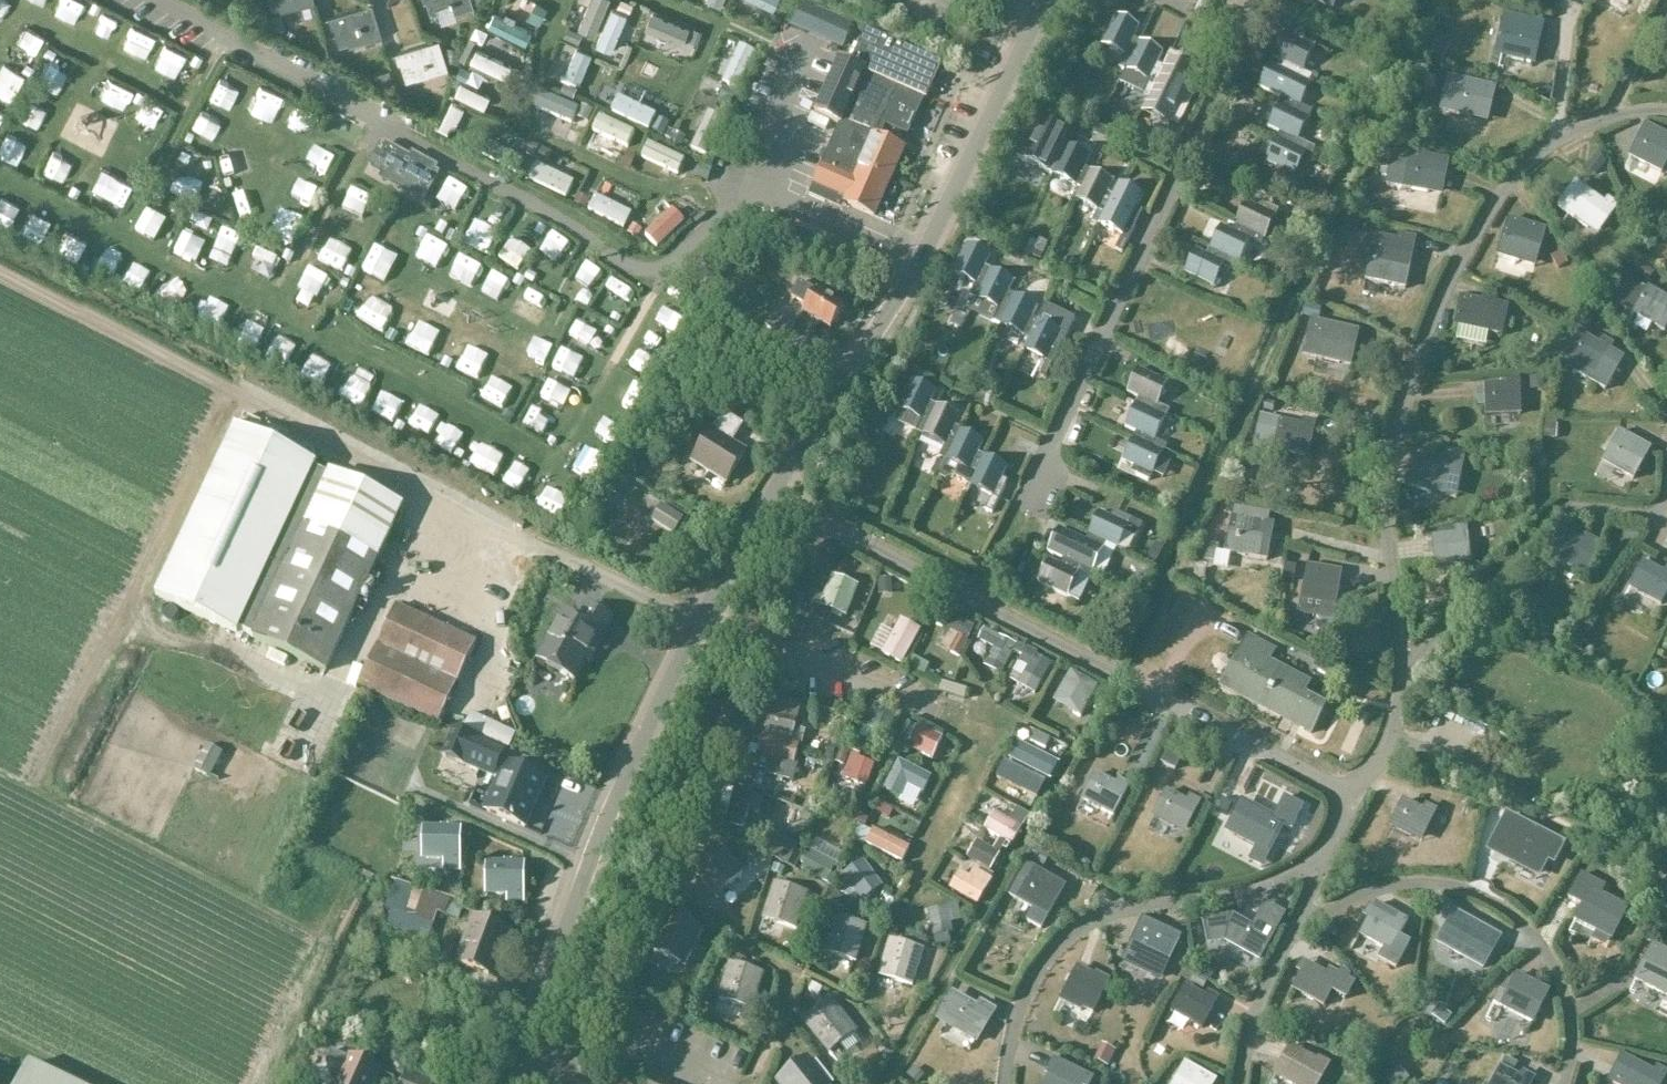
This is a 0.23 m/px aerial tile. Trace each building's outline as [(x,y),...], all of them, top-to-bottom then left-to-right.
[(270,1),(272,8),(280,6),(281,10),(315,0),(270,0),(270,1)] [(475,6),(473,0),(424,0),(425,2),(427,1),(432,14),(439,12),(438,8),(452,2),(456,12),(475,6)] [(1333,9),(1337,0),(1315,0),(1333,9)] [(801,1),(789,27),(806,34),(843,51),(854,24),(818,8),(801,1)] [(363,38),(382,32),(372,2),(329,16),(332,26),(334,25),(338,39),(346,37),(344,33),(359,28),(363,38)] [(1506,15),(1496,56),(1536,66),(1546,25),(1506,15)] [(1119,68),(1125,71),(1140,41),(1135,38),(1140,27),(1117,16),(1102,46),(1124,57),(1119,68)] [(842,211),(845,205),(875,217),(904,149),(882,139),(887,127),(909,137),(925,99),(928,100),(943,64),(866,30),(851,64),(840,59),(816,115),(841,126),(825,162),(826,162),(810,197),(842,211)] [(1285,65),(1282,71),(1309,84),(1312,78),(1303,73),(1314,50),(1284,35),(1273,59),(1285,65)] [(399,62),(401,61),(407,80),(448,67),(439,40),(396,53),(399,62)] [(1148,83),(1142,93),(1149,97),(1164,67),(1159,64),(1164,53),(1140,41),(1125,71),(1148,83)] [(1438,42),(1434,54),(1446,58),(1451,47),(1438,42)] [(1280,105),(1309,119),(1312,112),(1300,106),(1311,85),(1309,84),(1282,71),(1270,65),(1259,88),(1282,99),(1280,105)] [(1187,78),(1164,67),(1149,97),(1172,108),(1173,107),(1178,110),(1187,93),(1182,90),(1187,78)] [(1449,76),(1440,112),(1488,124),(1497,87),(1449,76)] [(1268,128),(1280,133),(1277,139),(1312,156),(1315,149),(1298,141),(1309,119),(1280,105),(1268,128)] [(1029,150),(1024,161),(1046,172),(1053,175),(1068,146),(1061,143),(1067,132),(1043,120),(1029,149),(1029,150)] [(1629,158),(1662,175),(1666,166),(1666,135),(1646,124),(1629,158)] [(1112,134),(1101,129),(1096,139),(1107,144),(1112,134)] [(1298,186),(1312,156),(1277,139),(1266,163),(1277,169),(1275,174),(1298,186)] [(441,174),(387,144),(372,171),(426,201),(441,174)] [(1091,157),(1068,146),(1053,175),(1076,187),(1081,189),(1090,172),(1085,169),(1091,157)] [(1395,150),(1388,187),(1440,197),(1448,161),(1395,150)] [(1113,183),(1090,172),(1081,189),(1076,201),(1098,212),(1092,223),(1099,227),(1114,197),(1108,194),(1113,183)] [(1576,182),(1558,207),(1598,237),(1620,208),(1609,199),(1605,204),(1576,182)] [(1114,197),(1099,227),(1122,237),(1115,251),(1122,254),(1128,240),(1135,226),(1137,222),(1131,220),(1137,209),(1143,196),(1119,185),(1114,197)] [(1245,203),(1234,226),(1235,227),(1264,241),(1275,218),(1273,217),(1276,211),(1262,204),(1260,210),(1245,203)] [(1509,218),(1497,257),(1536,269),(1547,230),(1509,218)] [(1261,247),(1264,241),(1235,227),(1232,233),(1220,227),(1208,250),(1228,259),(1239,265),(1250,241),(1261,247)] [(1368,266),(1365,282),(1406,290),(1409,275),(1417,239),(1398,235),(1397,240),(1374,236),(1368,266)] [(976,286),(970,297),(977,301),(991,271),(986,268),(991,257),(968,245),(953,275),(976,286)] [(1214,288),(1225,265),(1228,259),(1208,250),(1206,256),(1195,251),(1183,274),(1214,288)] [(1015,282),(991,271),(977,301),(998,311),(993,323),(1000,326),(1015,296),(1009,293),(1015,282)] [(800,281),(790,297),(805,307),(802,311),(831,329),(845,309),(817,288),(815,291),(800,281)] [(1625,284),(1614,304),(1665,332),(1666,328),(1666,299),(1648,289),(1645,295),(1625,284)] [(1015,296),(1000,326),(1024,338),(1025,336),(1031,323),(1032,320),(1038,308),(1039,307),(1015,296)] [(1461,298),(1455,326),(1456,326),(1456,327),(1502,336),(1508,307),(1496,304),(1497,299),(1485,297),(1484,302),(1461,298)] [(1030,339),(1024,351),(1047,363),(1041,374),(1047,377),(1060,351),(1054,348),(1058,340),(1064,343),(1076,320),(1046,305),(1036,325),(1031,323),(1025,336),(1030,339)] [(774,313),(765,327),(787,341),(796,327),(774,313)] [(1311,320),(1302,358),(1352,368),(1360,331),(1311,320)] [(1580,334),(1564,359),(1594,377),(1591,382),(1606,390),(1624,359),(1610,351),(1613,346),(1603,340),(1600,345),(1580,334)] [(988,365),(983,372),(991,377),(995,369),(988,365)] [(1138,399),(1135,405),(1166,419),(1169,411),(1158,406),(1167,385),(1138,371),(1127,394),(1138,399)] [(1487,417),(1522,416),(1521,379),(1507,378),(1507,385),(1484,385),(1487,417)] [(917,433),(923,435),(937,406),(931,403),(937,392),(913,381),(899,411),(922,422),(917,433)] [(1124,428),(1136,434),(1134,440),(1163,454),(1166,446),(1155,441),(1166,419),(1135,405),(1124,428)] [(946,447),(941,458),(946,461),(960,433),(954,430),(960,417),(937,406),(923,435),(923,436),(946,447)] [(1279,421),(1261,417),(1260,424),(1255,447),(1309,458),(1316,423),(1304,420),(1302,425),(1279,421)] [(715,426),(694,461),(695,462),(695,461),(727,481),(727,482),(728,483),(746,454),(744,453),(744,454),(723,441),(727,434),(715,426)] [(327,673),(404,510),(232,429),(155,595),(252,638),(327,673)] [(1651,448),(1620,432),(1603,464),(1634,480),(1651,448)] [(960,433),(946,461),(945,463),(938,460),(931,474),(946,481),(954,477),(964,482),(969,487),(970,487),(984,457),(979,454),(984,444),(960,433)] [(1149,483),(1163,454),(1134,440),(1122,463),(1138,470),(1135,476),(1149,483)] [(1414,459),(1408,490),(1444,497),(1453,455),(1439,452),(1436,464),(1414,459)] [(1007,468),(984,457),(970,487),(993,498),(987,511),(993,514),(1006,486),(1000,484),(1007,468)] [(662,506),(652,521),(674,534),(683,519),(662,506)] [(1270,514),(1234,508),(1232,516),(1225,554),(1262,561),(1269,522),(1270,514)] [(1100,514),(1088,538),(1127,556),(1136,539),(1136,540),(1142,527),(1117,515),(1114,521),(1100,514)] [(1454,529),(1454,535),(1432,538),(1435,569),(1471,565),(1467,527),(1454,529)] [(1582,540),(1562,530),(1548,557),(1587,578),(1603,545),(1585,535),(1582,540)] [(1092,575),(1103,552),(1058,531),(1047,554),(1092,575)] [(1038,584),(1067,599),(1078,576),(1049,561),(1038,584)] [(1628,589),(1661,607),(1666,596),(1666,568),(1665,572),(1644,562),(1628,589)] [(1307,570),(1299,616),(1334,622),(1343,571),(1329,568),(1328,573),(1307,570)] [(859,587),(832,576),(824,597),(813,593),(804,614),(829,623),(834,612),(847,617),(859,587)] [(477,643),(397,606),(358,688),(439,725),(477,643)] [(579,620),(564,611),(537,661),(573,680),(584,662),(589,665),(595,653),(613,620),(586,606),(579,620)] [(920,631),(903,622),(885,655),(901,664),(920,631)] [(985,630),(980,640),(995,647),(990,658),(1007,666),(1018,646),(1000,637),(985,630)] [(1248,634),(1219,689),(1312,736),(1328,706),(1306,695),(1312,683),(1271,661),(1277,650),(1248,634)] [(1028,651),(1021,663),(1028,668),(1023,676),(1040,686),(1052,665),(1028,651)] [(1099,687),(1071,671),(1054,702),(1081,719),(1099,687)] [(968,690),(942,683),(940,692),(965,700),(968,690)] [(801,747),(804,735),(795,733),(799,716),(795,715),(798,705),(773,699),(767,724),(761,722),(757,735),(764,736),(761,748),(751,745),(746,763),(757,766),(756,769),(768,772),(767,775),(793,782),(798,766),(794,765),(799,746),(801,747)] [(871,702),(861,724),(888,735),(898,713),(871,702)] [(903,745),(932,758),(941,737),(911,725),(903,745)] [(498,779),(484,811),(525,828),(545,781),(509,766),(513,754),(507,752),(507,751),(476,739),(476,738),(454,729),(442,758),(495,779),(496,778),(498,779)] [(1032,750),(1024,766),(1044,776),(1052,760),(1032,750)] [(852,754),(843,778),(848,780),(866,787),(875,765),(859,759),(860,757),(852,754)] [(1424,777),(1429,766),(1414,758),(1408,770),(1424,777)] [(899,762),(885,790),(901,799),(908,786),(923,795),(931,779),(899,762)] [(759,772),(741,767),(736,785),(754,790),(755,789),(759,790),(758,791),(761,792),(762,788),(760,787),(762,782),(761,781),(762,778),(758,777),(759,772)] [(1096,773),(1081,801),(1114,819),(1131,785),(1119,780),(1116,784),(1096,773)] [(1018,808),(1024,812),(1025,812),(1035,795),(1042,784),(1027,776),(1021,786),(1012,781),(1002,798),(1018,808)] [(1167,791),(1152,819),(1185,835),(1202,803),(1190,796),(1187,801),(1167,791)] [(1236,814),(1228,829),(1240,835),(1239,839),(1244,841),(1270,854),(1285,825),(1292,829),(1303,808),(1285,799),(1273,823),(1252,813),(1251,814),(1242,809),(1239,816),(1236,814)] [(1444,817),(1438,813),(1439,811),(1426,805),(1424,810),(1403,800),(1389,828),(1422,845),(1434,821),(1441,825),(1444,817)] [(1012,836),(1024,812),(1018,808),(1010,822),(994,813),(985,829),(1001,839),(1002,839),(1008,843),(1012,845),(1016,839),(1012,836)] [(1509,818),(1492,851),(1538,874),(1548,855),(1554,858),(1561,845),(1509,818)] [(443,862),(444,871),(461,872),(463,829),(449,828),(449,826),(442,827),(442,828),(423,828),(422,862),(443,862)] [(774,835),(764,853),(788,865),(797,847),(774,835)] [(1008,843),(1002,839),(1001,839),(993,851),(978,841),(968,858),(991,872),(1008,843)] [(718,846),(692,870),(717,897),(743,874),(718,846)] [(812,851),(802,871),(826,884),(837,865),(812,851)] [(843,875),(836,880),(843,889),(856,908),(863,903),(883,889),(863,861),(843,875)] [(486,896),(507,897),(507,904),(524,904),(524,866),(486,865),(486,896)] [(1032,873),(1016,901),(1048,919),(1066,887),(1067,886),(1035,868),(1032,873)] [(983,874),(974,869),(969,878),(959,872),(949,889),(977,904),(993,876),(984,871),(983,874)] [(1581,875),(1569,900),(1582,907),(1575,921),(1596,932),(1599,927),(1614,935),(1628,908),(1601,895),(1605,887),(1581,875)] [(395,882),(381,923),(430,940),(438,912),(459,920),(463,909),(450,904),(451,900),(395,882)] [(775,884),(764,919),(797,930),(808,894),(775,884)] [(1229,910),(1203,916),(1207,936),(1222,933),(1256,952),(1280,910),(1263,900),(1250,923),(1229,910)] [(962,922),(958,904),(928,911),(934,938),(935,937),(937,947),(951,946),(950,934),(954,933),(952,924),(962,922)] [(1378,905),(1360,936),(1385,949),(1379,959),(1396,969),(1410,944),(1400,938),(1409,922),(1378,905)] [(683,970),(689,955),(696,932),(657,917),(652,930),(661,934),(651,958),(683,970)] [(867,927),(834,917),(823,952),(856,962),(867,927)] [(473,918),(456,963),(494,977),(511,932),(473,918)] [(1163,977),(1182,937),(1167,930),(1165,934),(1162,932),(1164,928),(1143,918),(1124,959),(1163,977)] [(1459,921),(1444,949),(1477,967),(1495,934),(1483,927),(1480,932),(1459,921)] [(891,941),(880,976),(913,986),(923,951),(891,941)] [(1637,981),(1666,996),(1666,950),(1655,944),(1649,956),(1637,981)] [(1327,974),(1307,963),(1292,991),(1324,1008),(1342,975),(1330,969),(1327,974)] [(764,974),(731,964),(719,999),(752,1010),(764,974)] [(1082,1013),(1083,1010),(1094,1015),(1111,981),(1097,973),(1095,975),(1077,966),(1058,1002),(1082,1013)] [(1502,992),(1496,1004),(1536,1023),(1551,991),(1519,975),(1509,995),(1502,992)] [(1186,985),(1171,1013),(1203,1031),(1220,999),(1209,992),(1206,996),(1186,985)] [(953,999),(941,1020),(947,1024),(946,1025),(977,1043),(995,1012),(982,1004),(979,1010),(961,999),(959,1002),(953,999)] [(833,1002),(806,1024),(829,1053),(856,1031),(833,1002)] [(1273,1076),(1288,1083),(1321,1083),(1332,1064),(1320,1058),(1319,1060),(1290,1045),(1273,1076)] [(381,1070),(370,1066),(372,1060),(352,1052),(349,1059),(332,1051),(326,1064),(333,1083),(335,1083),(375,1083),(381,1070)] [(1607,1082),(1610,1083),(1663,1083),(1666,1076),(1666,1072),(1657,1066),(1654,1072),(1622,1055),(1607,1082)] [(806,1060),(779,1081),(781,1083),(835,1083),(817,1062),(814,1064),(809,1058),(806,1060)] [(1095,1078),(1054,1058),(1045,1076),(1048,1077),(1044,1083),(1092,1083),(1095,1078)] [(1174,1083),(1215,1083),(1217,1081),(1185,1063),(1174,1083)] [(35,1069),(28,1083),(67,1083),(35,1069)] [(1493,1083),(1532,1083),(1534,1081),(1524,1076),(1521,1082),(1500,1071),(1493,1083)] [(401,1083),(429,1083),(405,1074),(401,1083)]
